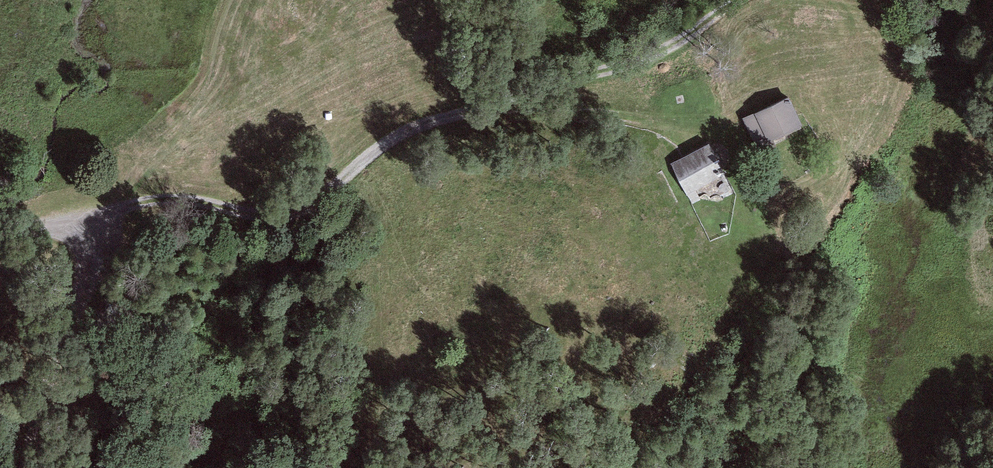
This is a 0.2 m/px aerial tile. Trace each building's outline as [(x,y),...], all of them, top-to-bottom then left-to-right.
[(785,97),(743,120),(759,150),(802,127),(785,97)] [(710,144),(670,165),(687,196),(726,175),(710,144)]
